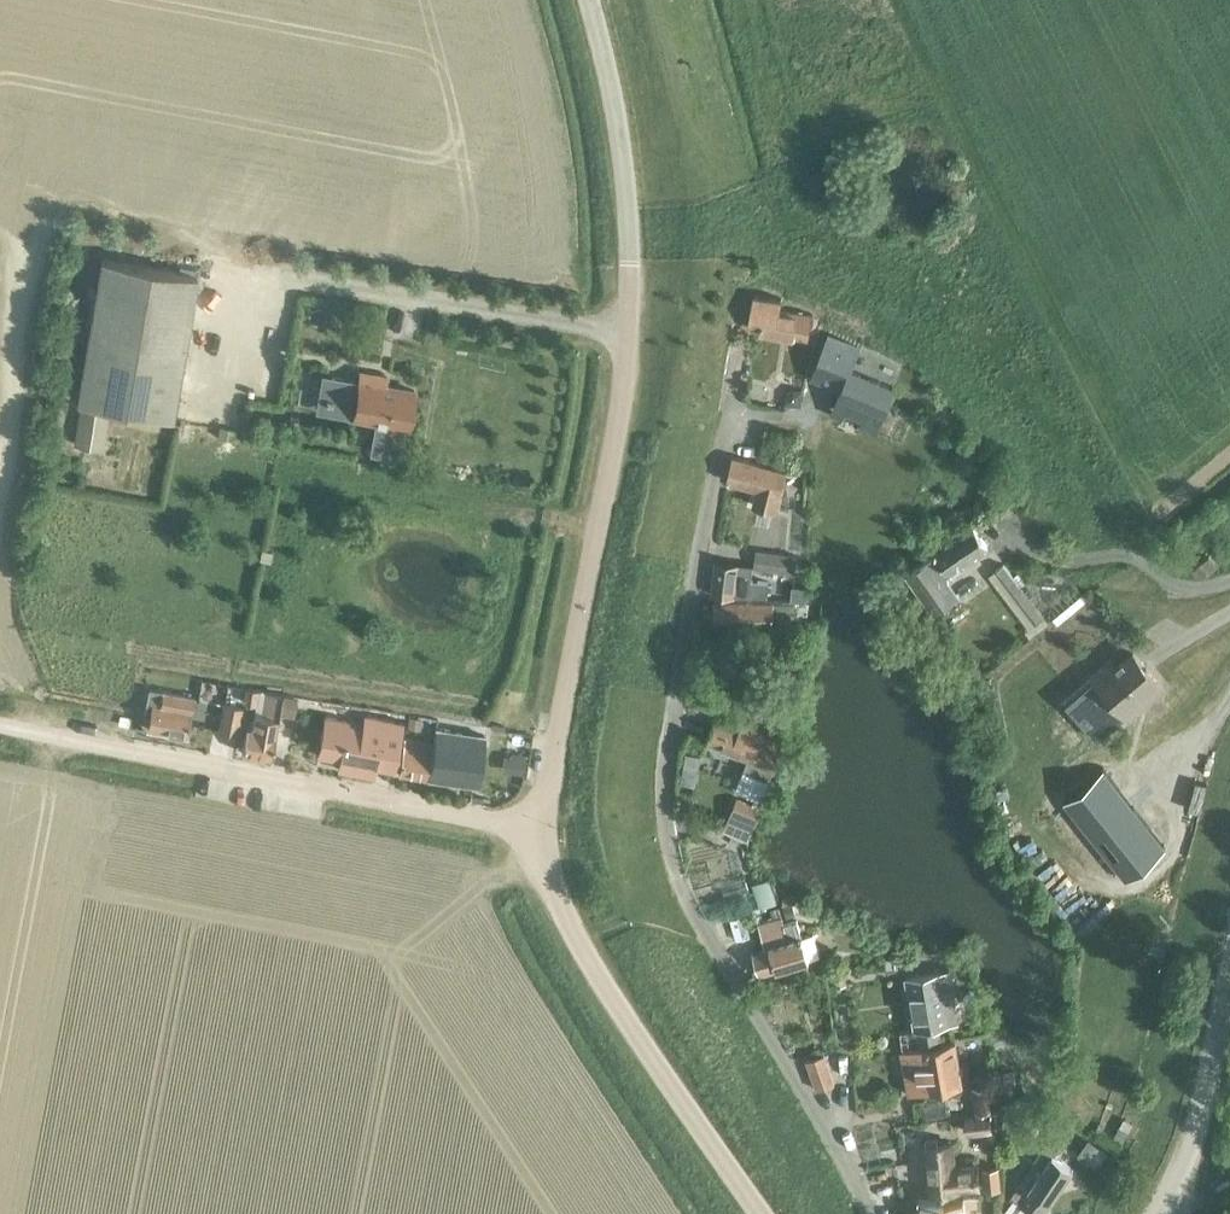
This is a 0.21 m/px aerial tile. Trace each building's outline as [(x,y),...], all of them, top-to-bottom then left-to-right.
[(77,400),(173,416),(197,274),(102,258),(77,400)] [(748,328),(809,339),(813,316),(780,310),(782,300),(754,294),(748,328)] [(859,349),(829,336),(816,366),(846,379),(834,405),(879,424),(894,388),(851,370),(859,349)] [(362,371),(353,416),(409,426),(416,390),(386,384),(388,376),(362,371)] [(234,414),(236,395),(219,393),(217,413),(234,414)] [(727,480),(757,488),(753,504),(777,510),(787,470),(733,457),(727,480)] [(1003,490),(993,498),(1007,513),(1017,505),(1003,490)] [(932,556),(907,573),(935,612),(959,595),(946,576),(989,545),(974,526),(932,556)] [(769,569),(795,572),(797,555),(756,550),(754,565),(754,567),(769,569)] [(1195,566),(1201,574),(1215,564),(1210,556),(1195,566)] [(767,596),(769,581),(768,581),(769,569),(754,567),(754,565),(716,560),(712,594),(735,596),(736,591),(749,592),(749,596),(767,596)] [(1044,616),(1004,563),(996,569),(989,574),(1030,627),(1025,630),(1030,636),(1049,622),(1044,616)] [(805,618),(806,601),(801,601),(714,601),(714,625),(774,625),(774,618),(802,619),(805,618)] [(1092,675),(1128,717),(1164,687),(1134,652),(1117,667),(1111,659),(1092,675)] [(165,691),(149,688),(143,719),(149,720),(148,729),(187,736),(194,697),(165,691)] [(297,694),(283,691),(280,713),(292,715),(297,694)] [(243,751),(270,757),(277,721),(282,695),(267,692),(263,713),(256,712),(253,727),(247,726),(243,751)] [(219,729),(238,733),(243,707),(224,703),(219,729)] [(325,716),(318,754),(340,759),(339,768),(374,775),(376,765),(395,769),(404,722),(365,714),(363,728),(349,725),(349,721),(325,716)] [(766,729),(767,727),(744,718),(740,728),(716,719),(707,741),(747,757),(743,768),(769,778),(773,770),(775,771),(788,738),(777,734),(766,729)] [(438,719),(435,741),(435,742),(429,778),(465,783),(469,753),(462,752),(461,757),(457,757),(459,745),(462,723),(438,719)] [(429,778),(435,742),(412,739),(411,745),(404,744),(399,774),(429,778)] [(497,755),(517,759),(520,745),(500,741),(497,755)] [(1103,768),(1064,800),(1127,877),(1166,846),(1103,768)] [(737,797),(724,829),(748,839),(762,807),(737,797)] [(783,918),(764,924),(766,932),(763,933),(767,946),(753,950),(760,973),(823,955),(815,928),(804,932),(800,919),(792,922),(785,924),(783,918)] [(913,967),(912,958),(896,960),(896,969),(913,967)] [(832,969),(835,985),(846,983),(844,967),(832,969)] [(916,1028),(917,1028),(919,1041),(943,1037),(941,1024),(959,1021),(950,968),(906,975),(916,1028)] [(956,1040),(919,1046),(902,1049),(909,1094),(963,1085),(956,1040)] [(808,1059),(818,1089),(835,1083),(825,1053),(808,1059)] [(973,1087),(976,1110),(991,1109),(988,1085),(973,1087)] [(995,1109),(968,1113),(970,1131),(998,1128),(995,1109)] [(1116,1134),(1123,1139),(1135,1121),(1128,1116),(1116,1134)] [(1039,1125),(1031,1141),(1043,1147),(1051,1131),(1039,1125)] [(952,1139),(934,1141),(926,1142),(931,1192),(956,1189),(980,1187),(977,1163),(954,1165),(952,1139)] [(1004,1211),(1009,1213),(1034,1213),(1035,1211),(1039,1213),(1042,1213),(1074,1167),(1054,1154),(1058,1148),(1048,1141),(1002,1209),(1004,1211)] [(996,1150),(995,1174),(1008,1174),(1009,1151),(996,1150)] [(964,1196),(920,1200),(922,1213),(973,1213),(973,1211),(984,1210),(982,1194),(964,1196)]
